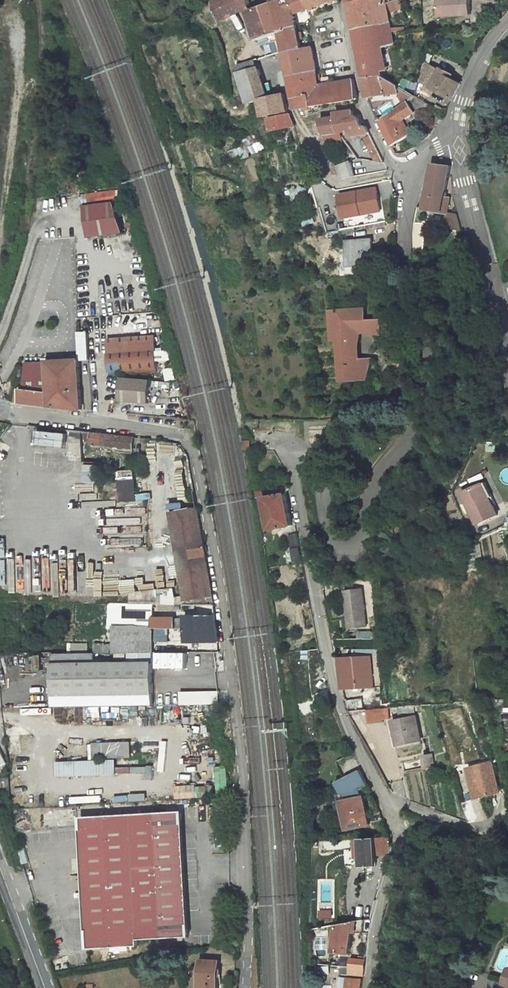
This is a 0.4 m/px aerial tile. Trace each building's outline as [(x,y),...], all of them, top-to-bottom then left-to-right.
[(213,2),(221,22),(231,17),(224,0),(216,0),(213,2)] [(231,17),(249,8),(246,0),(224,0),(231,17)] [(274,3),(280,32),(296,26),(294,14),(307,9),(305,0),(281,0),(274,3)] [(307,9),(334,0),(305,0),(307,9)] [(348,3),(353,29),(389,22),(385,4),(384,0),(359,0),(348,3)] [(400,0),(395,0),(389,2),(391,11),(397,10),(397,13),(402,12),(400,0)] [(469,15),(468,0),(436,0),(437,16),(469,15)] [(274,3),(249,12),(259,40),(260,40),(269,36),(280,32),(274,3)] [(390,28),(389,22),(353,29),(363,78),(382,76),(378,50),(394,45),(391,33),(390,28)] [(296,26),(280,32),(285,52),(301,46),(296,26)] [(269,36),(260,40),(262,46),(270,42),(269,36)] [(301,46),(285,52),(290,76),(305,74),(301,51),(302,50),(301,46)] [(312,49),(302,50),(301,51),(305,74),(317,71),(312,49)] [(452,100),(461,84),(451,79),(447,76),(449,73),(441,68),(440,70),(424,60),(419,80),(452,100)] [(238,67),(240,73),(259,67),(257,61),(238,67)] [(259,67),(240,73),(250,102),(261,99),(265,118),(289,112),(285,94),(269,97),(259,67)] [(305,74),(290,76),(298,110),(341,102),(338,82),(325,84),(319,87),(317,71),(305,74)] [(399,93),(398,85),(382,76),(363,78),(367,98),(399,93)] [(354,79),(347,80),(350,101),(358,99),(354,79)] [(410,83),(404,79),(399,86),(405,90),(410,83)] [(347,80),(338,82),(341,102),(350,101),(347,80)] [(404,121),(427,103),(415,96),(381,120),(393,146),(411,135),(404,121)] [(446,110),(437,105),(435,108),(444,114),(446,110)] [(291,114),(270,119),(273,132),(296,126),(291,114)] [(343,137),(342,132),(351,130),(351,136),(364,134),(363,128),(359,117),(354,115),(337,117),(341,132),(343,137)] [(321,120),(328,140),(343,137),(341,132),(337,117),(321,120)] [(415,148),(412,144),(405,147),(407,153),(415,148)] [(356,177),(350,161),(337,166),(342,179),(356,177)] [(433,162),(425,209),(447,213),(450,198),(446,197),(452,165),(433,162)] [(339,196),(343,219),(380,212),(376,189),(339,196)] [(111,202),(81,206),(85,238),(121,234),(111,202)] [(462,230),(459,215),(448,213),(446,227),(462,230)] [(372,240),(348,241),(349,266),(378,265),(377,255),(373,255),(372,240)] [(96,314),(96,302),(79,302),(80,314),(96,314)] [(365,308),(330,311),(330,315),(331,321),(367,319),(365,308)] [(367,319),(331,321),(332,341),(335,341),(336,345),(339,345),(342,381),(359,381),(357,360),(354,335),(360,334),(361,329),(379,329),(379,333),(380,333),(382,319),(367,319)] [(389,319),(382,319),(380,333),(387,333),(389,319)] [(77,331),(78,356),(90,356),(89,330),(77,331)] [(107,339),(112,375),(160,370),(155,334),(133,336),(127,337),(107,339)] [(84,409),(81,359),(49,360),(49,362),(27,362),(24,388),(21,388),(21,390),(16,390),(15,401),(84,409)] [(370,370),(372,359),(357,360),(359,381),(365,380),(370,370)] [(153,380),(123,377),(121,400),(151,403),(153,380)] [(388,382),(378,379),(374,395),(385,397),(388,382)] [(67,448),(68,433),(38,430),(37,445),(67,448)] [(91,440),(91,444),(132,448),(133,436),(85,431),(85,439),(91,440)] [(181,440),(148,437),(150,471),(161,470),(160,462),(167,461),(168,470),(172,496),(196,492),(190,454),(181,440)] [(160,462),(161,470),(168,470),(167,461),(160,462)] [(134,470),(117,472),(118,480),(106,481),(102,482),(104,511),(129,511),(128,501),(137,500),(134,470)] [(105,472),(106,481),(118,480),(117,472),(105,472)] [(479,486),(486,501),(489,499),(492,498),(485,483),(479,486)] [(463,506),(468,516),(472,514),(478,526),(498,517),(489,499),(486,501),(479,486),(463,493),(468,504),(463,506)] [(264,498),(270,529),(293,526),(287,493),(290,487),(274,488),(275,495),(264,498)] [(172,496),(174,504),(198,501),(196,492),(172,496)] [(185,596),(186,603),(216,604),(198,501),(174,504),(175,511),(170,512),(185,596)] [(136,527),(136,538),(151,537),(149,517),(104,518),(105,528),(136,527)] [(289,535),(295,565),(304,564),(297,528),(292,528),(293,533),(289,535)] [(174,589),(152,591),(153,603),(155,603),(176,603),(176,597),(174,589)] [(345,591),(349,628),(366,626),(361,589),(345,591)] [(139,603),(153,603),(152,591),(139,593),(139,603)] [(139,603),(139,593),(132,594),(131,603),(139,603)] [(114,652),(154,652),(155,633),(186,633),(187,642),(221,641),(217,615),(186,615),(187,627),(178,626),(177,617),(154,617),(155,603),(153,603),(139,603),(131,603),(109,602),(109,616),(115,616),(115,624),(114,624),(113,642),(96,643),(96,652),(114,652)] [(177,614),(177,617),(178,626),(187,627),(186,615),(177,614)] [(396,638),(398,649),(408,648),(408,637),(396,638)] [(333,638),(336,650),(343,650),(340,638),(333,638)] [(154,662),(154,652),(114,652),(114,663),(154,662)] [(168,652),(168,668),(187,668),(187,652),(168,652)] [(340,653),(343,689),(375,688),(371,655),(356,656),(356,652),(340,653)] [(155,693),(154,662),(114,663),(53,663),(54,694),(155,693)] [(182,693),(182,703),(218,702),(218,693),(182,693)] [(361,699),(345,700),(349,710),(359,709),(362,709),(361,699)] [(388,711),(375,712),(375,719),(390,718),(390,716),(415,714),(414,705),(388,707),(388,711)] [(61,706),(62,721),(102,721),(102,706),(61,706)] [(419,740),(414,717),(395,720),(400,745),(419,740)] [(368,744),(372,750),(377,748),(373,741),(368,744)] [(104,761),(58,763),(58,776),(104,774),(104,761)] [(468,768),(476,798),(491,794),(489,786),(496,784),(491,763),(468,768)] [(345,798),(370,786),(362,769),(337,781),(345,798)] [(499,793),(496,784),(489,786),(491,794),(499,793)] [(364,796),(343,801),(346,820),(348,820),(350,829),(371,825),(364,796)] [(185,809),(85,814),(91,947),(142,945),(141,938),(192,936),(185,809)] [(390,836),(361,838),(362,866),(377,865),(376,847),(391,845),(390,836)] [(371,909),(362,910),(360,919),(368,918),(372,917),(374,909),(371,909)] [(337,924),(334,952),(350,954),(353,932),(363,933),(364,923),(367,923),(368,918),(360,919),(337,924)] [(355,968),(364,969),(365,960),(352,958),(351,967),(355,968)] [(201,987),(219,987),(221,962),(202,960),(201,987)] [(348,978),(347,987),(362,987),(363,979),(348,978)]
